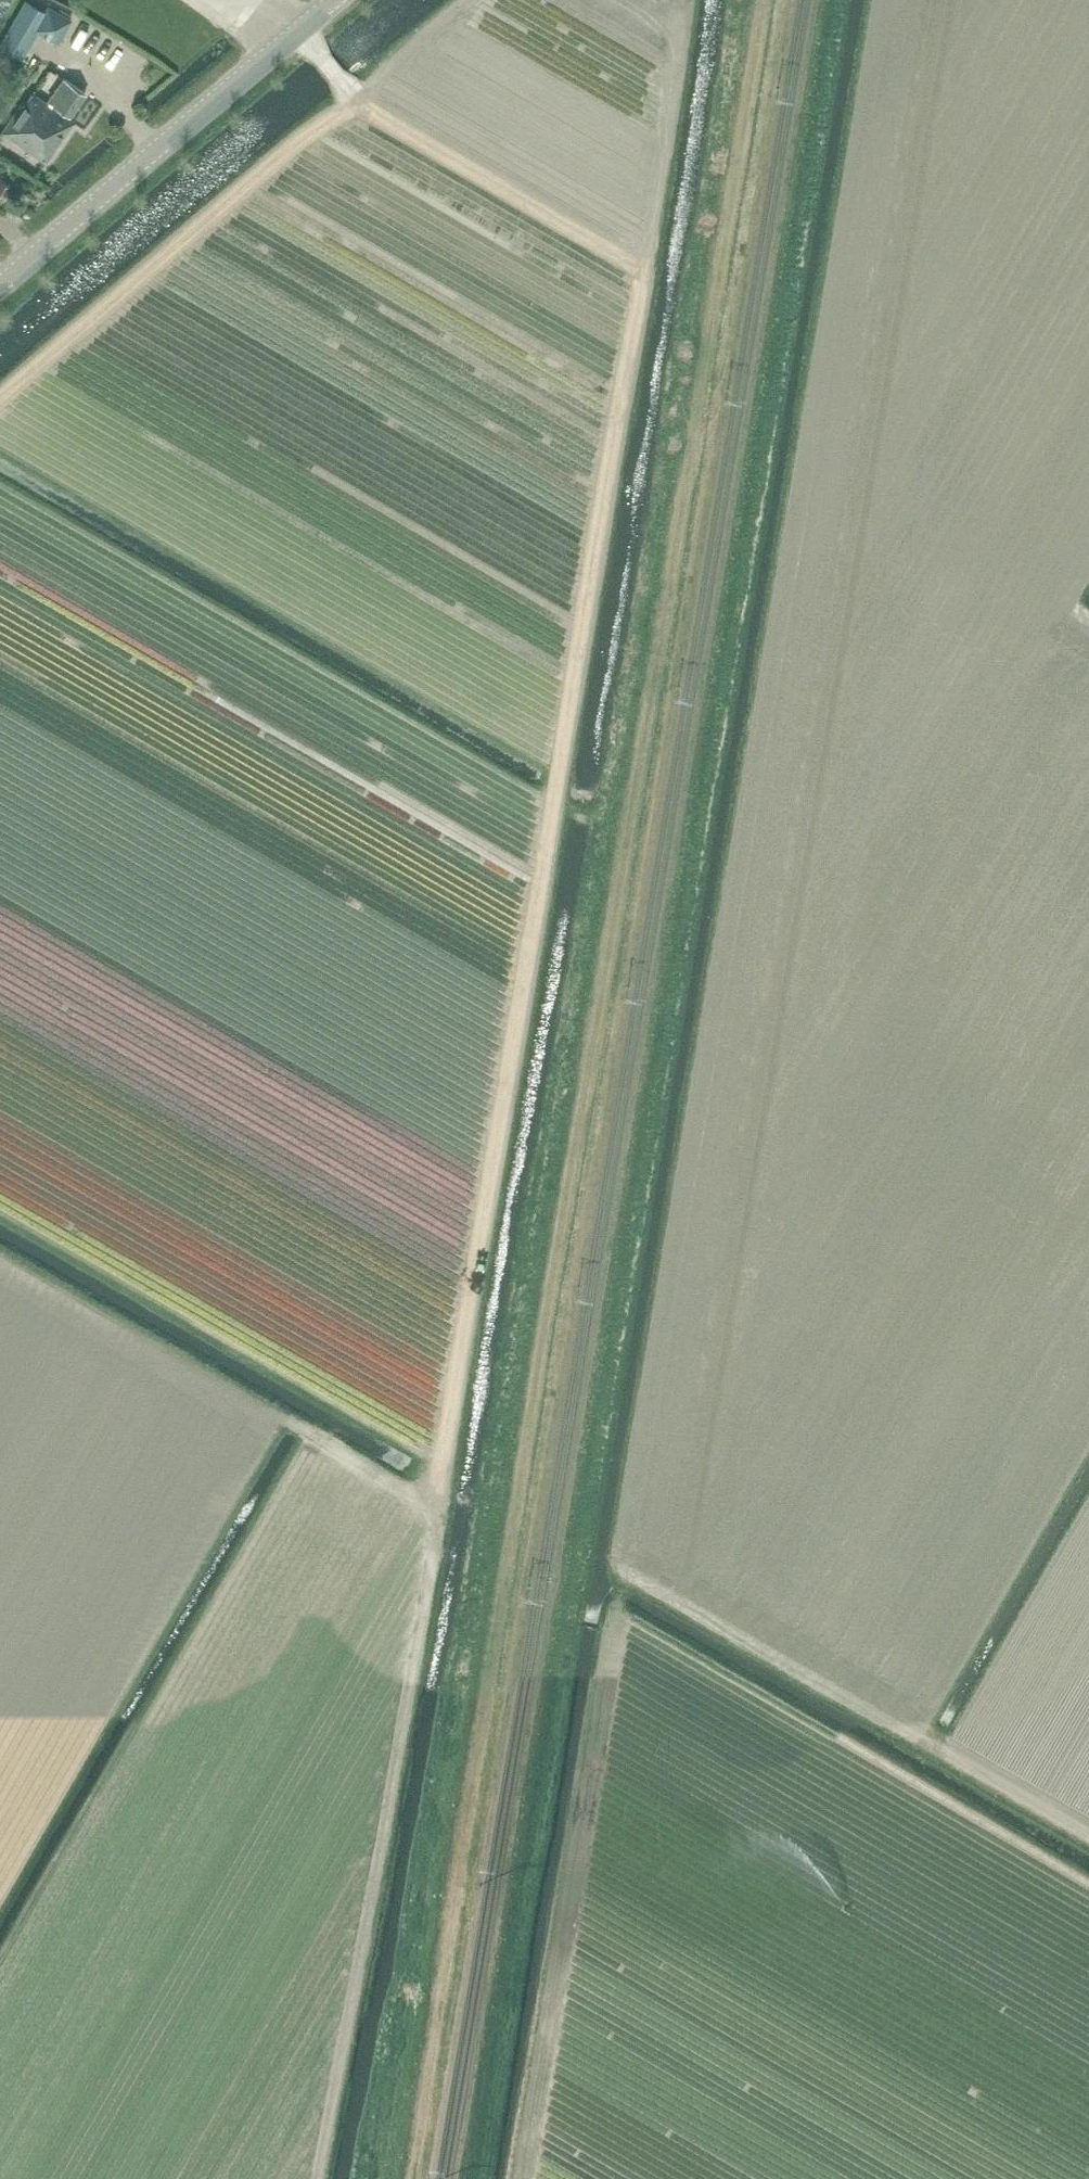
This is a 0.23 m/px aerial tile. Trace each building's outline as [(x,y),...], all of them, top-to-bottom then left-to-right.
[(0,43),(19,54),(34,28),(58,41),(71,18),(47,4),(44,9),(28,0),(25,0),(0,43)] [(47,101),(70,117),(86,93),(63,76),(47,101)] [(70,117),(47,101),(31,89),(2,130),(46,162),(75,121),(70,117)] [(8,182),(0,173),(0,189),(8,182)]
